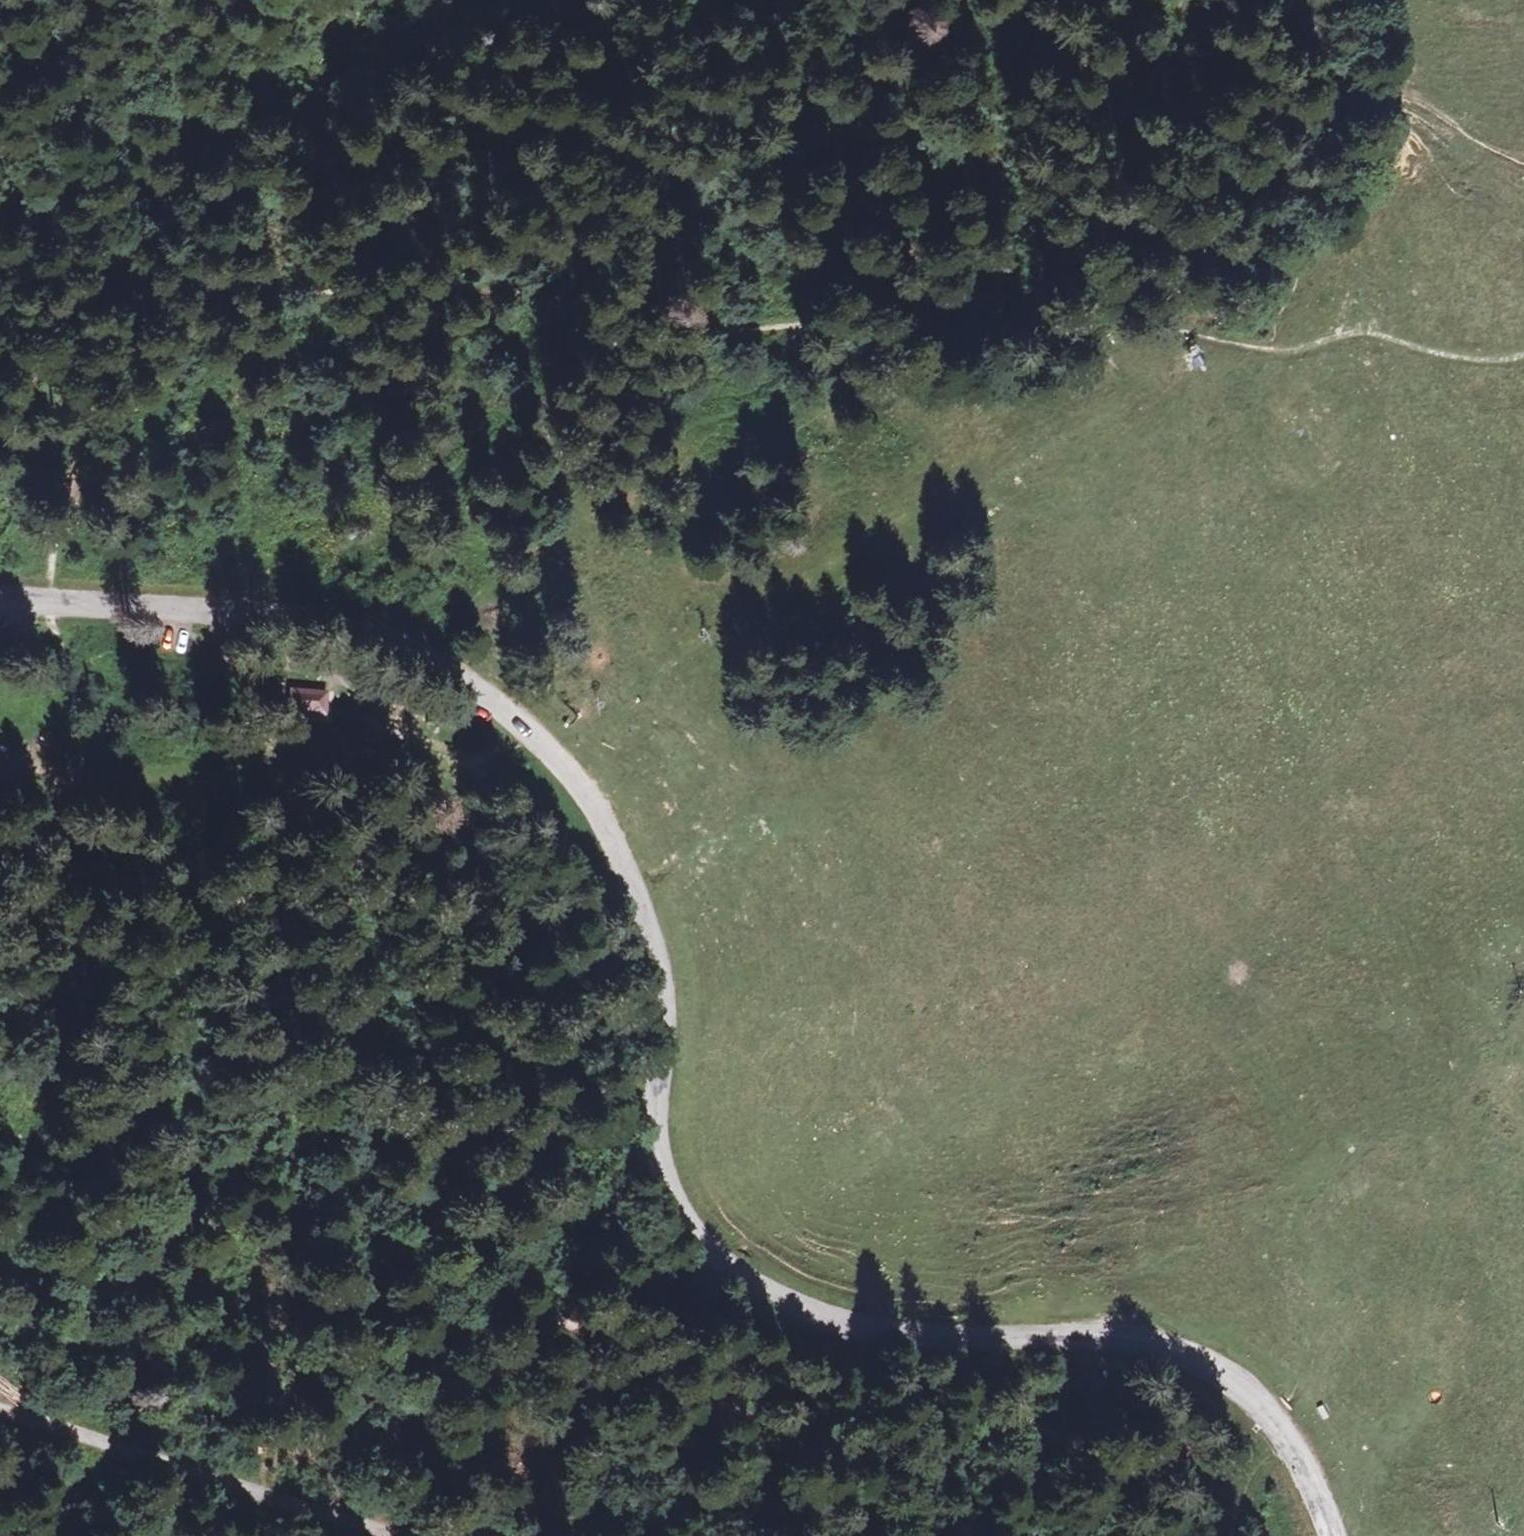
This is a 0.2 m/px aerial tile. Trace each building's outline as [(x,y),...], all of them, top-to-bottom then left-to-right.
[(332,695),(290,688),(285,717),(327,724),(332,695)]
